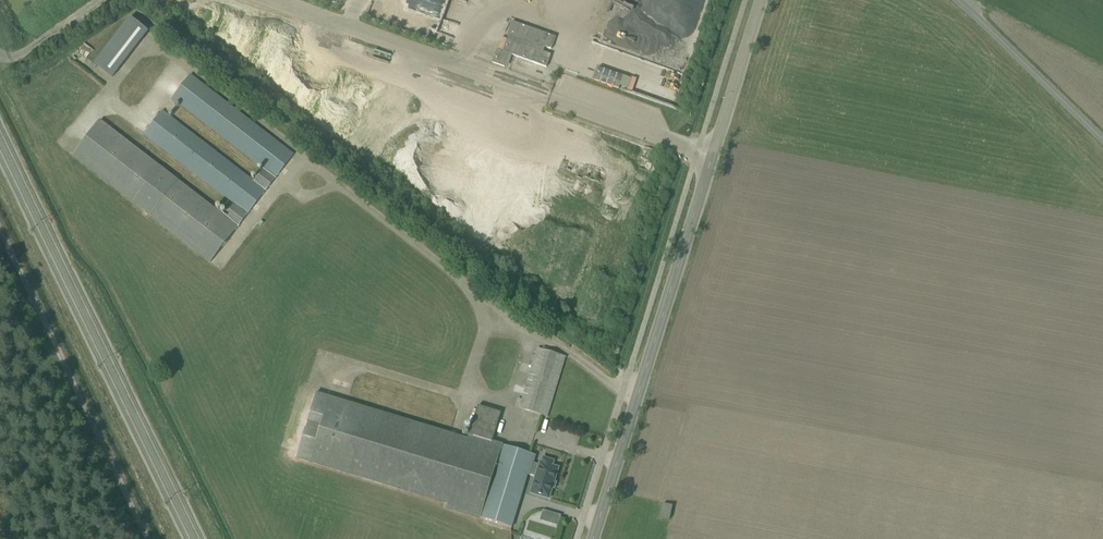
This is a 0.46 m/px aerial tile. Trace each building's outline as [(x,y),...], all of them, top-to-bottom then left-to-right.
[(112,78),(148,31),(131,17),(95,64),(112,78)] [(551,49),(555,37),(513,22),(503,52),(497,49),(492,62),(505,67),(509,54),(546,68),(551,55),(543,52),(544,47),(551,49)] [(624,76),(619,74),(617,80),(589,72),(587,78),(620,88),(624,76)] [(227,218),(100,120),(72,156),(210,263),(293,155),(190,75),(170,100),(176,104),(178,102),(269,171),(258,185),(162,111),(144,134),(234,203),(227,212),(230,214),(227,218)] [(547,417),(565,357),(538,349),(520,408),(547,417)] [(478,406),(469,436),(468,439),(316,393),(296,459),(448,504),(447,507),(512,527),(528,475),(529,475),(530,475),(536,476),(531,493),(549,498),(558,468),(552,466),(553,461),(543,458),(541,463),(540,463),(539,467),(533,465),(536,455),(492,442),(501,413),(490,410),(478,406)] [(660,517),(669,520),(673,507),(664,504),(660,517)] [(543,511),(541,520),(557,525),(560,516),(543,511)]
